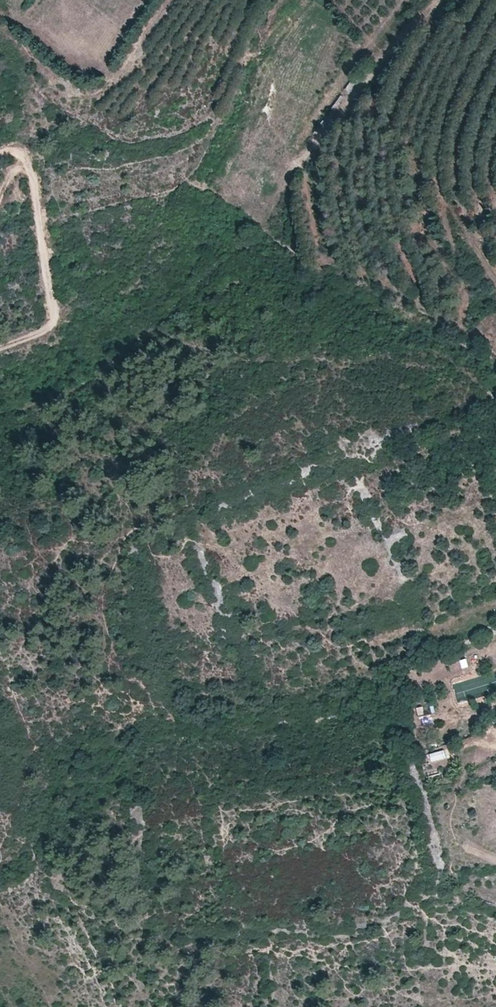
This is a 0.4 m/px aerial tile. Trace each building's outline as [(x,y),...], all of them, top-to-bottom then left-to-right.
[(429,752),(430,760),(448,758),(447,749),(429,752)]
